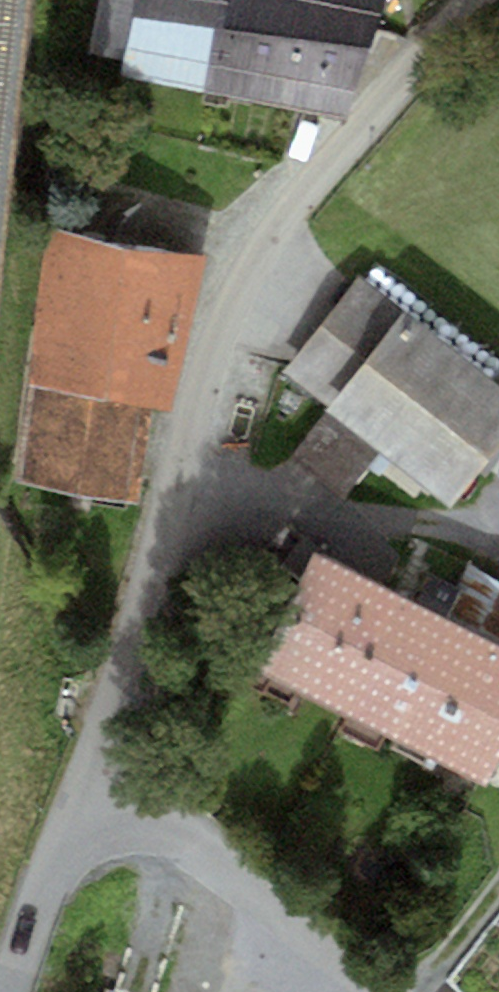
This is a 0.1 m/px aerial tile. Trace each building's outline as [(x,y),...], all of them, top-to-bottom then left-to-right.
[(202,92),(224,15),(227,0),(100,0),(87,69),(202,92)] [(224,15),(370,45),(386,0),(227,0),(224,15)] [(344,118),(370,45),(224,15),(202,92),(344,118)] [(204,253),(60,228),(16,478),(136,499),(152,407),(176,411),(204,253)] [(284,373),(329,409),(293,455),(347,497),(383,451),(452,505),(498,445),(498,385),(360,277),(284,373)] [(412,598),(313,547),(252,664),(351,715),(412,598)] [(426,570),(412,598),(498,642),(498,582),(468,566),(458,587),(426,570)] [(412,598),(351,715),(486,785),(498,760),(498,642),(412,598)]
